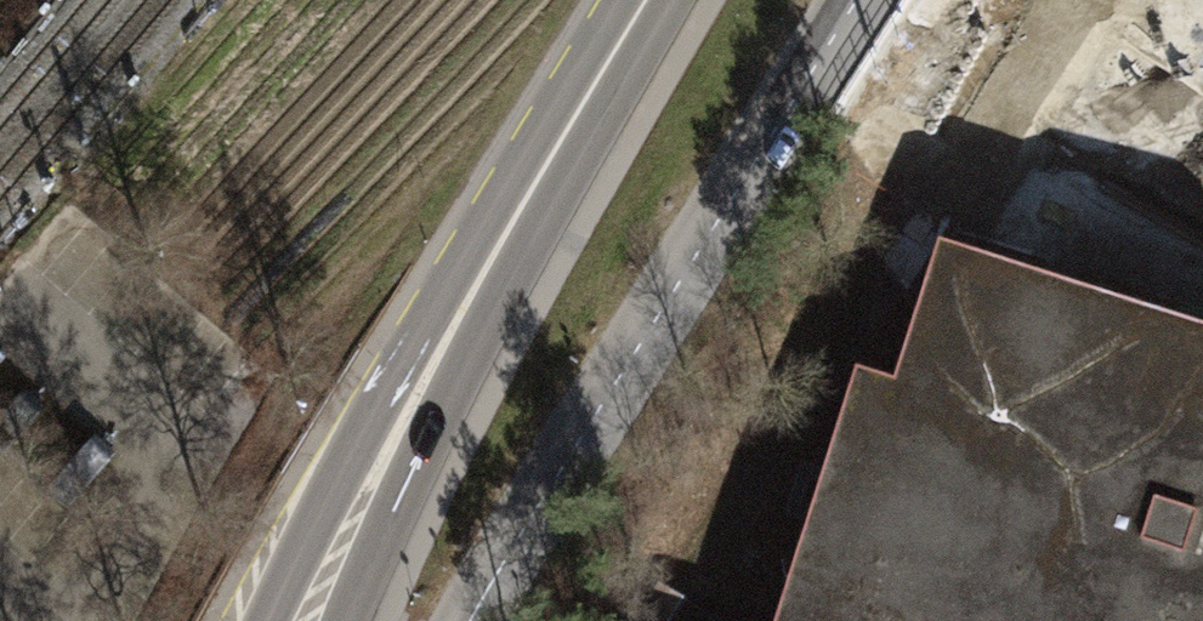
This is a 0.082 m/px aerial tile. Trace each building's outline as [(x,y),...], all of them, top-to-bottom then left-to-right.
[(1086,14),(1202,93),(1202,0),(1096,0),(1086,14)] [(916,279),(871,417),(840,407),(771,620),(1202,620),(1202,370),(916,279)]
